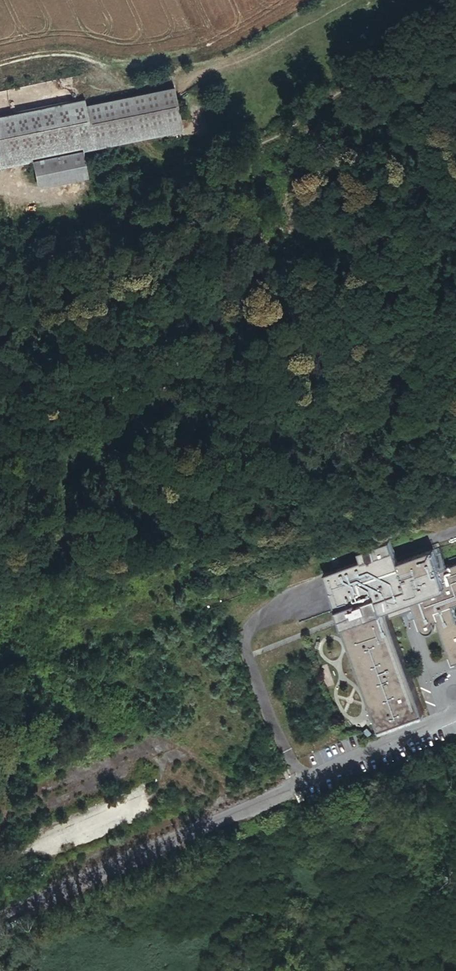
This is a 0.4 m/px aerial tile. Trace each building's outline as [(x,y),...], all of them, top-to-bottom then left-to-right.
[(173,86),(84,105),(93,147),(182,128),(173,86)] [(31,160),(29,154),(80,143),(81,149),(93,147),(84,105),(83,99),(0,117),(0,167),(31,160)] [(81,149),(31,160),(36,188),(87,177),(81,149)] [(429,568),(421,550),(389,563),(381,544),(353,555),(357,564),(320,579),(380,731),(423,713),(383,614),(407,604),(416,625),(419,627),(424,627),(428,624),(428,619),(434,617),(451,657),(455,655),(455,614),(453,615),(447,601),(455,597),(455,557),(429,568)] [(11,690),(18,688),(14,679),(8,682),(11,690)]
